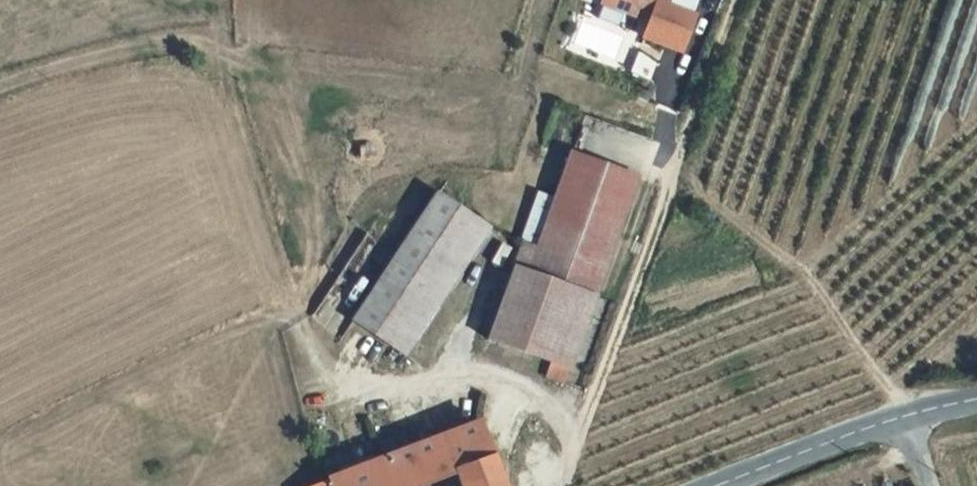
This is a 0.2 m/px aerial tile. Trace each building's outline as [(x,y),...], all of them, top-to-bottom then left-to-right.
[(651,16),(645,33),(681,47),(695,11),(667,0),(610,0),(651,16)] [(522,238),(514,261),(583,284),(598,290),(639,174),(573,151),(541,244),(522,238)] [(436,195),(359,318),(409,350),(488,229),(436,195)] [(583,284),(514,261),(492,326),(511,340),(558,356),(583,284)] [(492,326),(491,334),(511,340),(492,326)] [(452,466),(460,485),(503,485),(477,418),(369,459),(299,485),(401,485),(452,466)]
